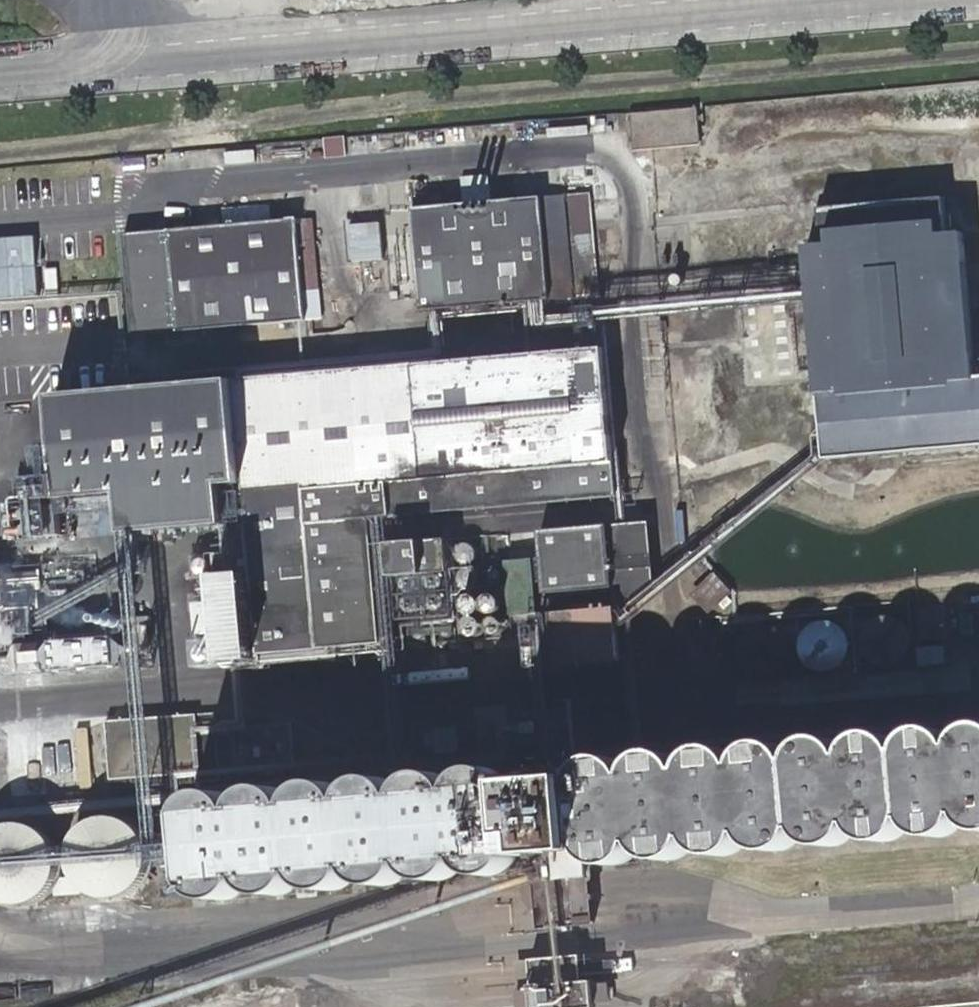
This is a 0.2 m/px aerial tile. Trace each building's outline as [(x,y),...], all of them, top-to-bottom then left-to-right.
[(704,105),(631,111),(630,110),(633,153),(662,151),(707,147),(704,105)] [(570,293),(564,208),(411,219),(417,303),(570,293)] [(595,291),(590,210),(568,213),(574,293),(595,291)] [(304,332),(296,229),(124,242),(132,346),(304,332)] [(817,239),(820,272),(947,263),(945,230),(817,239)] [(42,300),(41,237),(0,238),(0,300),(42,300)] [(808,312),(823,484),(845,482),(977,474),(978,473),(978,400),(976,400),(974,376),(967,290),(965,266),(960,262),(947,263),(820,272),(804,273),(808,312)] [(974,376),(978,376),(978,289),(967,290),(974,376)] [(603,347),(237,379),(245,474),(261,649),(383,638),(372,517),(617,495),(603,347)] [(245,474),(237,379),(237,369),(54,387),(64,491),(124,485),(128,526),(229,516),(225,476),(245,474)] [(610,527),(543,532),(547,593),(614,588),(610,527)] [(727,613),(708,589),(681,609),(701,633),(727,613)] [(954,639),(950,604),(919,608),(924,649),(945,647),(945,640),(954,639)] [(564,669),(630,661),(623,607),(557,615),(564,669)] [(909,619),(904,614),(898,611),(892,610),(886,610),(880,612),(875,614),(871,619),(867,624),(865,629),(865,636),(866,642),(868,647),(872,652),(877,656),(884,659),(891,660),(898,659),(904,656),(909,651),(913,645),(915,638),(915,631),(913,624),(909,619)] [(854,641),(853,633),(850,627),(846,622),(841,618),(835,616),(828,615),(821,616),(815,619),(810,623),(806,629),(804,635),(804,642),(805,649),(809,656),(815,661),(822,664),(829,665),(837,664),(844,660),(849,655),(853,648),(854,641)] [(751,662),(757,666),(763,669),(770,670),(776,669),(782,667),(788,663),(792,657),(794,651),(795,644),(794,638),(791,632),(787,627),(780,622),(773,620),(765,620),(758,623),(752,627),(748,633),(745,640),(745,648),(747,655),(751,662)] [(527,697),(535,791),(590,786),(584,693),(527,697)] [(103,801),(213,792),(207,724),(98,733),(103,801)] [(228,785),(286,780),(282,734),(225,739),(228,785)] [(126,821),(113,818),(100,819),(87,824),(77,834),(70,847),(68,861),(71,876),(78,888),(90,897),(104,902),(118,901),(132,896),(142,888),(149,876),(152,864),(151,850),(146,838),(137,828),(126,821)] [(18,824),(4,825),(0,827),(0,905),(8,908),(23,908),(37,902),(47,894),(54,883),(57,870),(56,856),(51,844),(42,834),(31,827),(18,824)] [(542,865),(546,905),(568,902),(599,899),(595,860),(542,865)] [(568,902),(546,905),(548,922),(600,918),(599,899),(568,902)] [(546,1006),(608,1006),(606,989),(596,990),(594,966),(543,969),(546,1006)]
